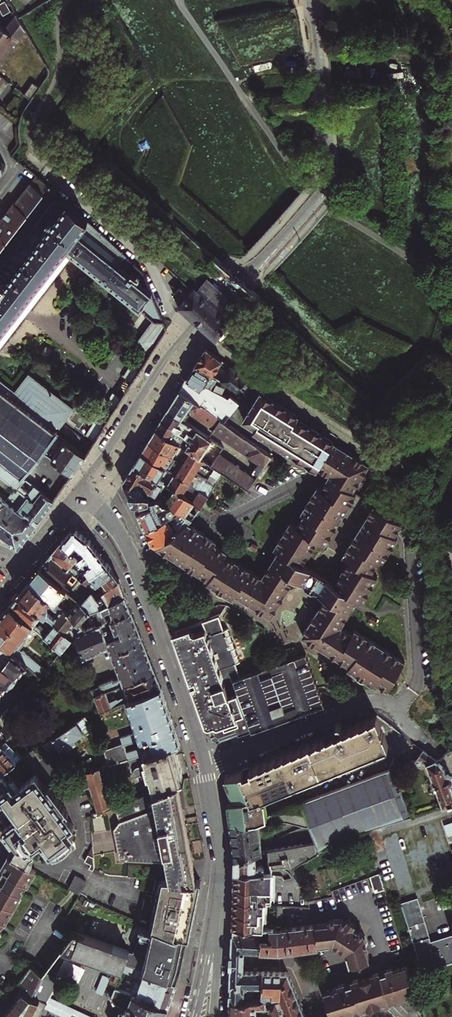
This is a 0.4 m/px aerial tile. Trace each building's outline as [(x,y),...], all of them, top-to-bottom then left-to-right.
[(0,25),(0,63),(26,30),(19,17),(16,13),(4,28),(0,25)] [(40,87),(32,82),(23,95),(31,100),(40,87)] [(36,174),(14,203),(13,202),(0,219),(0,249),(49,186),(36,174)] [(67,202),(5,283),(0,279),(0,348),(73,254),(140,309),(153,320),(137,341),(133,338),(129,343),(133,346),(133,347),(138,351),(123,376),(132,382),(164,333),(167,328),(164,321),(152,294),(133,278),(141,269),(88,221),(67,202)] [(211,267),(196,285),(205,292),(216,301),(227,311),(234,318),(240,310),(249,300),(251,298),(244,292),(233,282),(222,272),(213,265),(211,267)] [(193,289),(185,282),(174,294),(179,305),(193,289)] [(205,292),(196,285),(193,289),(179,305),(187,313),(198,322),(209,332),(216,338),(234,318),(227,311),(216,301),(205,292)] [(211,376),(222,360),(206,349),(205,349),(197,361),(195,365),(211,376)] [(190,372),(186,379),(201,389),(203,384),(211,388),(217,379),(211,376),(195,365),(190,372)] [(237,391),(246,379),(230,366),(220,381),(237,391)] [(16,471),(22,475),(41,451),(56,433),(58,432),(55,430),(60,427),(74,408),(29,373),(15,390),(0,379),(0,458),(16,471)] [(201,389),(186,379),(183,384),(179,390),(220,419),(224,422),(239,403),(230,395),(228,398),(223,395),(211,388),(203,384),(201,389)] [(173,400),(167,410),(184,421),(190,413),(214,429),(220,419),(179,390),(173,400)] [(298,416),(260,392),(243,419),(255,427),(253,430),(273,443),(316,470),(318,467),(324,471),(330,475),(325,483),(321,489),(317,487),(301,512),(304,514),(297,526),(290,522),(274,548),(278,551),(261,578),(225,555),(226,552),(214,544),(216,541),(209,537),(187,523),(157,546),(190,567),(209,579),(207,582),(233,598),(235,594),(270,616),(293,578),(325,597),(302,635),(313,642),(343,661),(349,665),(347,668),(373,684),(375,680),(388,688),(404,661),(354,629),(351,634),(339,626),(356,599),(361,602),(377,576),(370,572),(378,561),(380,562),(396,536),(393,534),(397,528),(401,522),(374,505),(370,511),(342,556),(348,560),(333,584),(301,564),(317,540),(323,544),(351,500),(355,493),(351,491),(367,466),(333,444),(334,443),(296,419),(298,416)] [(165,414),(162,419),(176,429),(175,429),(192,440),(186,449),(199,458),(211,440),(198,430),(184,421),(167,410),(165,414)] [(159,423),(156,429),(186,449),(192,440),(175,429),(176,429),(162,419),(159,423)] [(214,429),(212,430),(258,462),(252,470),(250,475),(217,454),(210,464),(214,467),(222,473),(248,489),(266,465),(272,456),(224,422),(220,419),(214,429)] [(153,433),(149,440),(173,455),(184,463),(176,475),(188,483),(200,464),(203,460),(199,458),(186,449),(156,429),(153,433)] [(41,451),(72,474),(80,463),(85,455),(84,454),(56,433),(41,451)] [(145,445),(142,452),(173,472),(173,473),(176,475),(184,463),(173,455),(149,440),(145,445)] [(138,457),(134,463),(165,484),(174,490),(194,502),(201,507),(208,496),(188,483),(176,475),(173,473),(173,472),(142,452),(138,457)] [(9,481),(16,471),(0,458),(0,474),(9,481)] [(130,471),(123,481),(124,484),(138,484),(152,493),(151,496),(154,499),(158,499),(178,511),(192,519),(195,515),(188,510),(194,502),(174,490),(168,498),(160,492),(165,484),(134,463),(130,471)] [(188,483),(208,496),(222,473),(214,467),(212,471),(200,464),(188,483)] [(50,505),(54,500),(35,485),(29,492),(20,485),(25,478),(22,475),(16,471),(9,481),(16,487),(46,510),(50,505)] [(126,488),(129,493),(142,492),(151,496),(152,493),(138,484),(124,484),(126,488)] [(46,510),(16,487),(5,501),(6,501),(0,510),(0,534),(16,547),(18,547),(32,528),(46,510)] [(131,497),(132,500),(146,499),(154,499),(151,496),(142,492),(129,493),(131,497)] [(135,506),(137,511),(150,505),(146,499),(132,500),(135,506)] [(141,520),(145,529),(163,519),(159,512),(165,509),(169,516),(178,511),(158,499),(154,499),(146,499),(150,505),(137,511),(141,520)] [(212,505),(206,501),(203,506),(210,510),(212,505)] [(148,535),(151,542),(157,546),(187,523),(192,519),(178,511),(169,516),(163,519),(145,529),(148,535)] [(75,528),(72,528),(68,533),(61,541),(79,556),(92,574),(107,562),(102,555),(92,541),(90,539),(75,528)] [(79,556),(61,541),(56,547),(50,555),(86,585),(94,578),(92,574),(79,556)] [(86,585),(50,555),(46,559),(40,567),(62,585),(66,581),(73,587),(70,592),(80,601),(90,609),(103,603),(92,589),(86,585)] [(97,582),(113,570),(111,567),(107,562),(92,574),(94,578),(97,582)] [(62,585),(40,567),(36,572),(30,580),(56,603),(67,589),(62,585)] [(97,582),(103,590),(119,579),(119,578),(116,574),(113,570),(97,582)] [(103,603),(125,594),(122,588),(119,579),(103,590),(97,582),(94,578),(86,585),(92,589),(103,603)] [(56,603),(30,580),(25,585),(19,592),(69,634),(72,632),(82,625),(79,623),(69,614),(56,603)] [(69,634),(19,592),(15,598),(9,606),(32,626),(61,650),(70,639),(75,644),(66,655),(72,659),(83,654),(72,632),(69,634)] [(95,618),(97,624),(105,621),(111,619),(131,611),(128,602),(125,594),(103,603),(90,609),(95,618)] [(69,614),(79,623),(90,609),(80,601),(69,614)] [(9,606),(0,616),(0,641),(12,651),(24,662),(40,676),(46,669),(23,649),(20,647),(26,640),(23,637),(32,626),(9,606)] [(84,627),(82,625),(72,632),(83,654),(84,655),(102,648),(102,646),(107,644),(120,678),(113,681),(112,680),(102,684),(102,685),(94,688),(93,691),(94,695),(106,690),(120,685),(154,672),(151,664),(146,651),(143,644),(138,629),(136,626),(131,611),(111,619),(116,630),(109,632),(105,621),(97,624),(95,618),(89,620),(91,624),(84,627)] [(224,629),(218,616),(172,632),(179,649),(226,633),(224,629)] [(239,661),(227,628),(224,629),(226,633),(179,649),(186,671),(192,687),(195,695),(206,691),(208,697),(219,693),(220,695),(237,689),(234,679),(241,676),(235,663),(239,661)] [(0,641),(0,648),(1,649),(0,651),(0,658),(4,661),(12,651),(0,641)] [(24,662),(12,651),(4,661),(0,658),(0,690),(24,662)] [(324,705),(306,653),(241,676),(234,679),(237,689),(252,731),(324,705)] [(157,680),(154,672),(120,685),(124,696),(118,699),(117,697),(110,700),(106,690),(94,695),(100,710),(127,700),(160,688),(157,680)] [(127,700),(138,730),(122,736),(125,743),(106,750),(112,767),(132,760),(130,753),(127,745),(151,737),(175,728),(171,717),(160,688),(127,700)] [(207,723),(212,739),(211,742),(214,743),(216,744),(217,741),(220,741),(219,737),(236,731),(238,736),(252,731),(237,689),(220,695),(219,693),(208,697),(206,691),(195,695),(205,723),(207,723)] [(442,711),(445,728),(451,727),(451,709),(442,711)] [(93,731),(85,716),(45,742),(50,751),(58,745),(60,748),(67,744),(69,748),(76,743),(75,740),(84,733),(86,736),(93,731)] [(390,744),(378,716),(314,741),(239,771),(224,777),(232,794),(231,794),(229,792),(228,792),(227,792),(227,793),(227,794),(228,803),(230,822),(258,818),(268,814),(266,797),(264,797),(264,795),(390,744)] [(178,736),(175,728),(151,737),(154,746),(147,748),(146,747),(130,753),(132,760),(145,755),(174,745),(180,742),(180,740),(178,736)] [(4,739),(2,741),(0,742),(0,774),(3,771),(14,762),(7,754),(11,747),(4,739)] [(180,763),(174,745),(145,755),(149,765),(137,769),(136,770),(135,771),(134,772),(134,773),(136,778),(151,773),(156,790),(183,780),(185,779),(180,763)] [(423,750),(417,757),(427,764),(443,806),(451,803),(451,791),(449,784),(451,782),(451,777),(451,776),(451,775),(449,775),(448,774),(446,775),(442,765),(437,760),(432,757),(423,750)] [(411,816),(393,767),(300,802),(315,842),(269,851),(270,861),(283,860),(282,855),(287,855),(291,867),(302,861),(319,852),(368,830),(372,828),(411,816)] [(3,771),(0,774),(0,800),(7,795),(11,799),(7,802),(8,803),(9,805),(10,807),(13,810),(16,812),(19,809),(22,813),(0,831),(3,835),(9,844),(12,847),(8,854),(26,865),(30,857),(35,855),(33,850),(38,845),(37,844),(41,841),(52,853),(75,835),(70,829),(75,825),(64,811),(67,809),(64,806),(67,804),(62,794),(54,788),(51,790),(49,788),(47,790),(36,776),(18,790),(3,771)] [(113,807),(101,771),(81,778),(86,793),(93,791),(100,812),(113,807)] [(188,809),(183,780),(156,790),(115,807),(120,822),(112,833),(120,863),(168,864),(168,868),(131,866),(131,879),(157,879),(195,881),(189,847),(183,815),(182,810),(188,809)] [(262,852),(258,818),(230,822),(232,838),(235,856),(262,852)] [(93,848),(92,849),(85,861),(91,866),(89,870),(93,872),(95,869),(93,848)] [(235,862),(234,871),(256,869),(272,868),(270,861),(269,851),(262,852),(235,856),(235,862)] [(8,854),(0,868),(3,869),(1,873),(2,877),(0,877),(0,926),(3,920),(5,922),(22,894),(20,893),(25,883),(28,884),(36,871),(26,865),(8,854)] [(256,869),(255,886),(271,885),(272,868),(256,869)] [(255,886),(256,869),(234,871),(234,881),(234,886),(255,886)] [(86,883),(76,877),(68,889),(79,895),(86,883)] [(195,881),(157,879),(147,924),(158,928),(172,934),(189,937),(194,912),(198,894),(201,881),(195,881)] [(254,914),(254,928),(263,929),(264,900),(271,900),(271,885),(255,886),(255,900),(254,914)] [(234,886),(234,899),(255,900),(255,886),(234,886)] [(401,902),(423,971),(435,967),(451,962),(451,934),(445,936),(430,940),(429,936),(417,897),(401,902)] [(234,899),(233,913),(254,914),(255,900),(234,899)] [(233,927),(254,928),(254,914),(233,913),(233,927)] [(113,923),(108,923),(109,918),(91,917),(90,934),(112,935),(113,923)] [(345,951),(350,966),(369,960),(365,947),(368,946),(364,935),(359,931),(361,927),(348,918),(345,923),(340,919),(328,921),(329,923),(315,925),(317,945),(333,943),(345,951)] [(158,928),(147,924),(146,926),(149,927),(147,935),(141,938),(138,941),(135,946),(132,953),(129,952),(125,963),(159,975),(178,982),(183,966),(184,960),(189,937),(172,934),(158,928)] [(244,950),(279,952),(317,947),(317,945),(315,925),(279,929),(263,929),(254,928),(233,927),(232,953),(230,953),(230,961),(229,968),(231,969),(229,1000),(248,1000),(265,999),(279,997),(282,1004),(287,1016),(306,1016),(287,971),(243,971),(244,950)] [(125,963),(129,952),(74,932),(72,934),(62,947),(122,970),(122,969),(125,963)] [(444,932),(429,936),(430,940),(445,936),(444,932)] [(42,973),(31,965),(15,985),(39,997),(40,997),(51,973),(56,975),(65,957),(57,953),(42,973)] [(159,975),(125,963),(122,969),(139,976),(138,979),(134,981),(133,981),(130,987),(132,988),(133,993),(168,1006),(173,992),(178,982),(159,975)] [(324,991),(332,1016),(336,1016),(416,992),(408,965),(394,969),(393,967),(385,969),(386,972),(380,974),(379,971),(371,973),(372,976),(360,980),(359,977),(351,980),(352,982),(346,984),(345,981),(337,984),(338,987),(324,991)] [(73,1009),(46,996),(56,975),(51,973),(40,997),(72,1013),(76,1015),(80,1016),(90,1016),(73,1009)] [(39,997),(15,985),(10,992),(0,1004),(0,1016),(27,1016),(39,997)] [(10,992),(0,986),(0,1004),(10,992)] [(116,986),(112,995),(115,1001),(123,1005),(122,1007),(123,1010),(126,1011),(123,1016),(164,1016),(168,1006),(133,993),(116,986)] [(40,997),(39,997),(27,1016),(34,1016),(41,1005),(64,1016),(75,1016),(76,1015),(72,1013),(40,997)] [(229,1016),(255,1016),(255,1007),(265,1007),(265,1009),(271,1008),(271,1006),(282,1004),(279,997),(265,999),(248,1000),(229,1000),(229,1015),(229,1016)]
